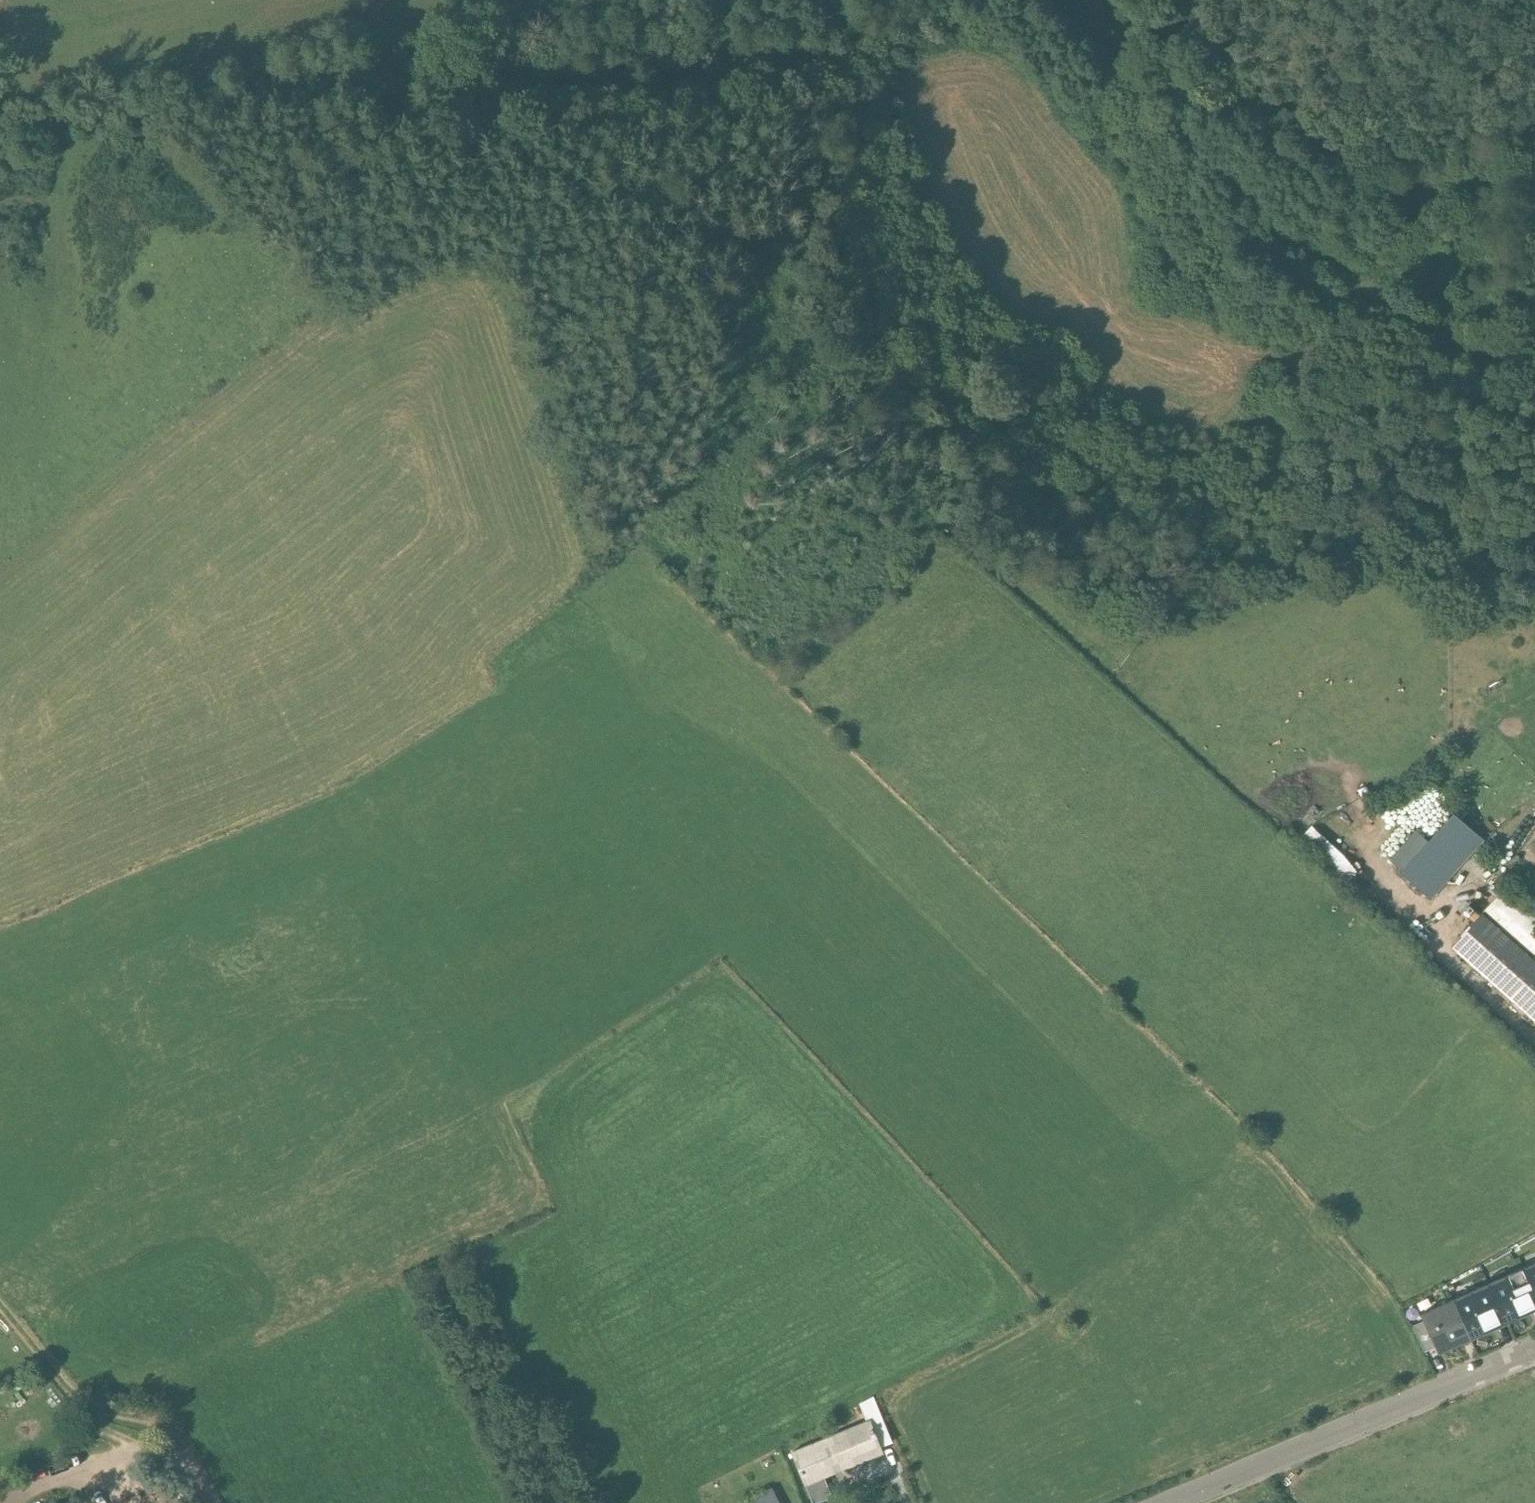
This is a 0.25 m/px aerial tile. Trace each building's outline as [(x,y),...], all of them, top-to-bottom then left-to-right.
[(1480,840),(1452,815),(1401,872),(1429,897),(1480,840)] [(1306,833),(1347,880),(1359,870),(1317,822),(1306,833)] [(1480,912),(1534,962),(1534,920),(1501,889),(1480,912)] [(1480,912),(1448,947),(1534,1025),(1534,962),(1480,912)] [(1508,1268),(1528,1313),(1534,1310),(1534,1233),(1506,1247),(1514,1265),(1508,1268)] [(1477,1283),(1497,1327),(1528,1313),(1508,1268),(1477,1283)] [(1467,1341),(1497,1327),(1477,1283),(1447,1297),(1467,1341)] [(1467,1341),(1447,1297),(1417,1311),(1422,1324),(1435,1350),(1436,1354),(1467,1341)] [(1435,1350),(1422,1324),(1410,1329),(1423,1356),(1435,1350)] [(867,1425),(791,1457),(804,1487),(880,1455),(867,1425)] [(759,1502),(784,1502),(776,1485),(755,1495),(759,1502)]
